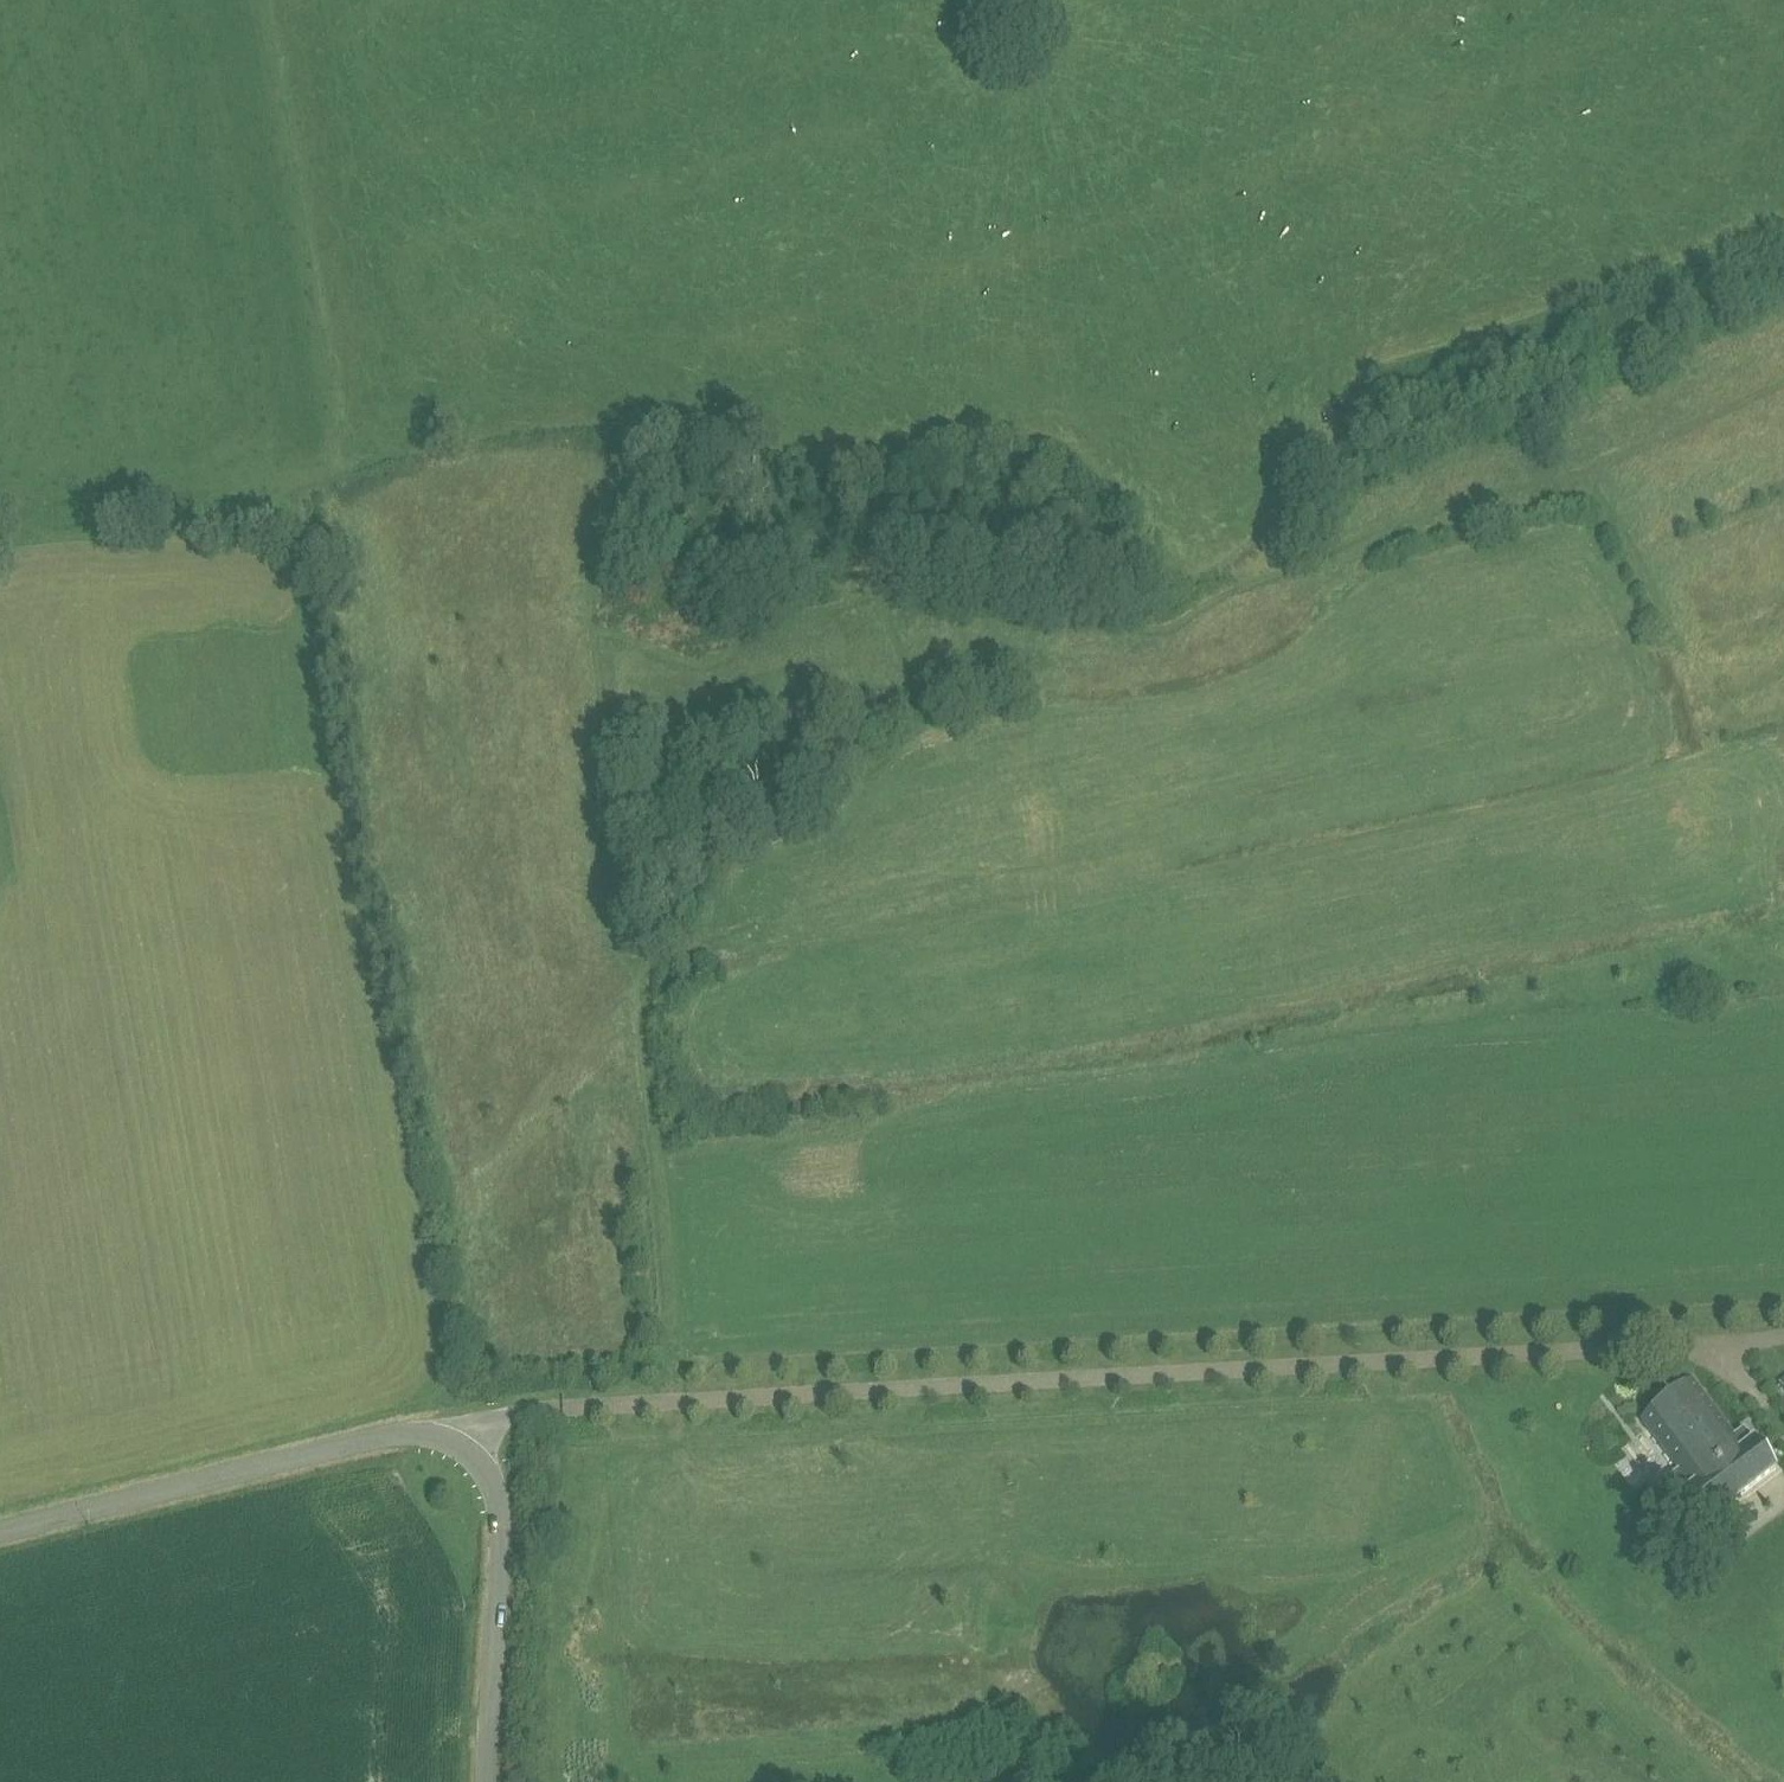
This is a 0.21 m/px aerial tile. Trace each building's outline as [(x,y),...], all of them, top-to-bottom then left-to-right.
[(1667,1477),(1678,1493),(1702,1527),(1779,1470),(1754,1436),(1751,1438),(1744,1428),(1734,1435),(1694,1381),(1640,1420),(1676,1471),(1667,1477)]
